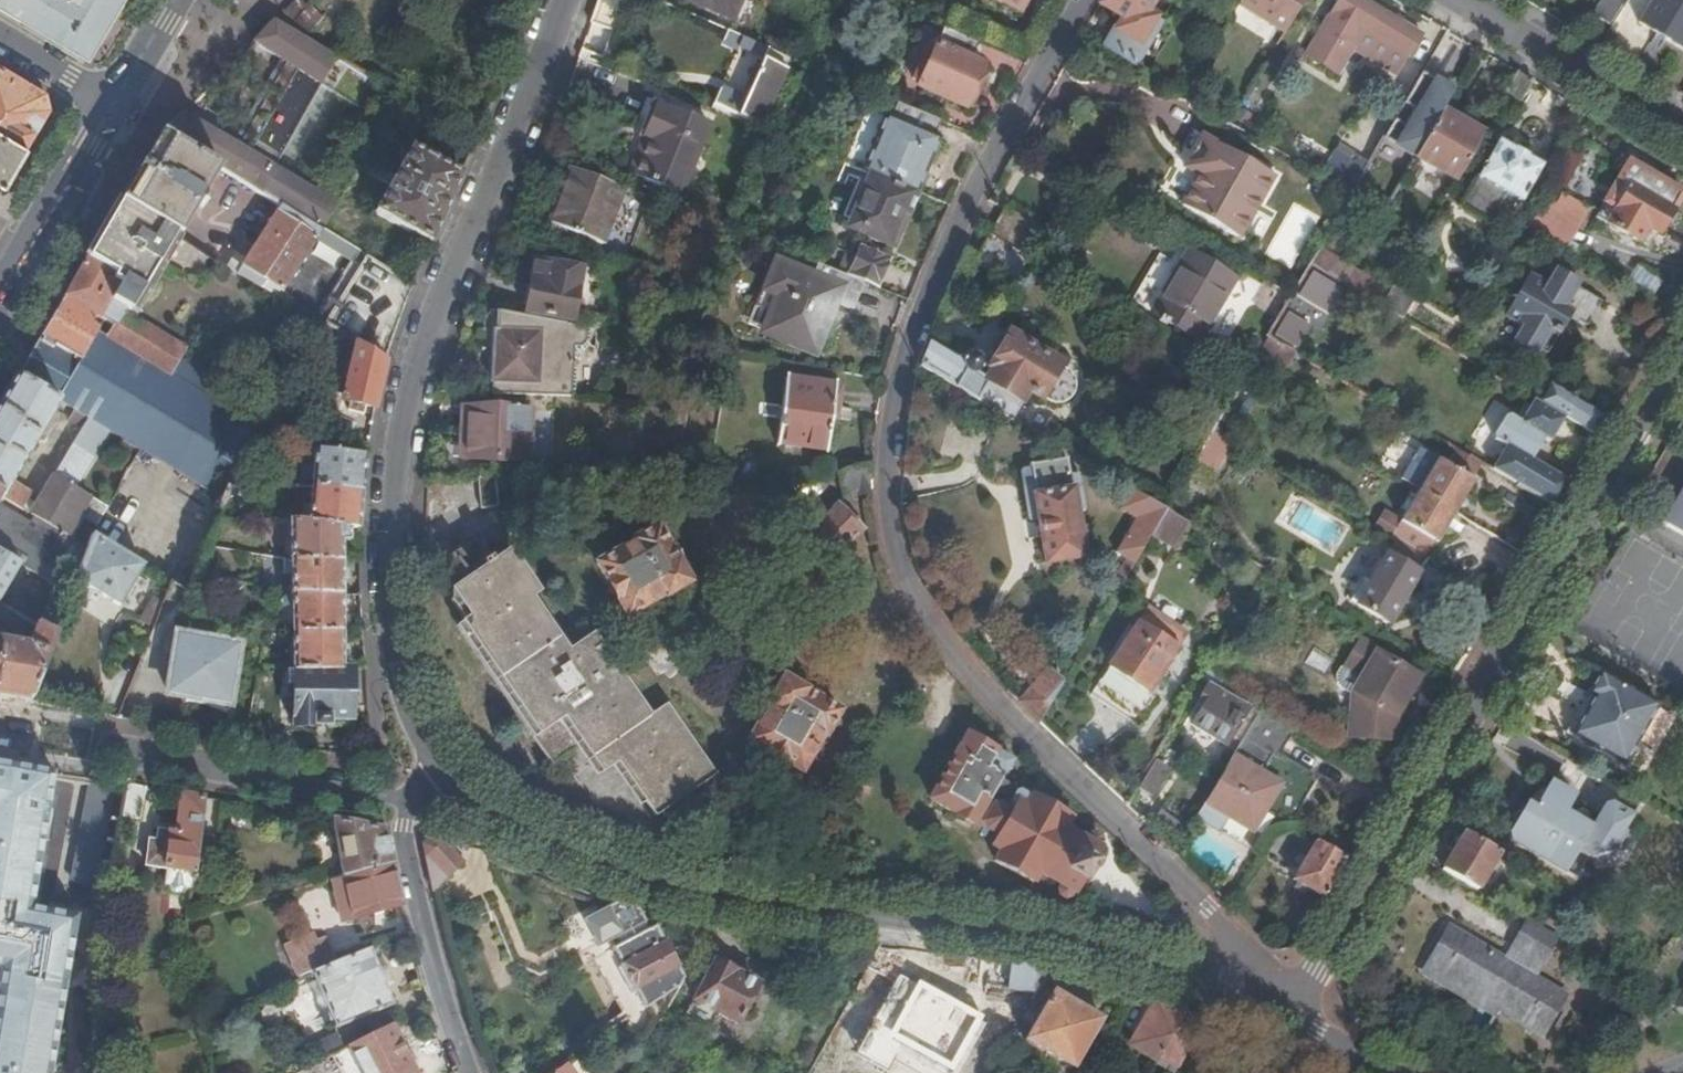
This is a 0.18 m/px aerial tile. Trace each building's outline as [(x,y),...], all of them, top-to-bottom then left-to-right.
[(111,0),(0,0),(0,11),(61,47),(65,37),(74,33),(86,41),(111,0)] [(307,6),(299,0),(293,0),(275,19),(288,26),(307,6)] [(584,50),(609,62),(634,0),(602,0),(584,50)] [(741,0),(697,0),(734,17),(741,0)] [(1019,14),(1026,0),(991,0),(1019,14)] [(1101,7),(1124,21),(1107,50),(1131,64),(1158,19),(1153,15),(1162,0),(1105,0),(1101,7)] [(1304,0),(1243,0),(1241,4),(1285,31),(1304,0)] [(1424,36),(1363,0),(1342,0),(1309,54),(1340,72),(1353,51),(1397,75),(1408,56),(1412,56),(1424,36)] [(1614,27),(1630,0),(1603,0),(1594,15),(1614,27)] [(1643,20),(1682,46),(1682,0),(1655,0),(1643,20)] [(307,6),(288,26),(305,35),(322,18),(309,5),(307,6)] [(1138,69),(1166,23),(1158,19),(1131,64),(1138,69)] [(350,65),(274,20),(255,41),(290,63),(297,67),(336,90),(342,93),(368,107),(382,84),(350,65)] [(971,60),(977,44),(960,37),(945,31),(920,90),(966,110),(980,79),(986,66),(971,60)] [(77,56),(86,41),(74,33),(65,37),(61,47),(77,56)] [(793,58),(772,49),(743,116),(766,126),(793,58)] [(1451,98),(1468,70),(1451,60),(1434,89),(1451,98)] [(240,148),(247,152),(253,142),(250,141),(289,75),(292,76),(297,67),(290,63),(240,148)] [(336,90),(297,67),(292,76),(289,75),(250,141),(253,142),(247,152),(278,170),(292,178),(342,93),(336,90)] [(0,69),(0,138),(22,151),(46,110),(42,94),(0,69)] [(1517,110),(1535,83),(1519,74),(1503,102),(1517,110)] [(971,112),(985,81),(980,79),(966,110),(971,112)] [(658,101),(651,119),(657,123),(649,141),(636,176),(682,195),(711,123),(658,101)] [(864,173),(920,196),(944,139),(937,135),(941,123),(899,104),(893,116),(886,115),(864,173)] [(1456,182),(1483,135),(1444,111),(1419,154),(1417,157),(1456,182)] [(1241,130),(1247,118),(1237,112),(1230,123),(1241,130)] [(240,148),(183,114),(163,134),(220,167),(278,202),(284,205),(321,227),(323,228),(337,205),(292,178),(278,170),(247,152),(240,148)] [(657,123),(651,119),(642,139),(649,141),(657,123)] [(1192,132),(1174,164),(1198,177),(1182,205),(1240,238),(1274,178),(1192,132)] [(163,134),(120,204),(147,220),(176,237),(177,238),(220,167),(163,134)] [(1387,135),(1385,138),(1417,157),(1419,154),(1387,135)] [(0,138),(0,188),(22,151),(0,138)] [(1417,157),(1385,138),(1369,165),(1354,191),(1385,210),(1392,198),(1417,157)] [(1500,144),(1479,180),(1509,198),(1522,206),(1543,172),(1500,144)] [(1354,191),(1369,165),(1338,145),(1320,176),(1352,195),(1354,191)] [(431,244),(461,177),(412,149),(376,211),(431,244)] [(1576,171),(1564,163),(1540,203),(1553,210),(1563,192),(1576,171)] [(1657,237),(1682,196),(1629,165),(1597,219),(1637,244),(1646,229),(1657,237)] [(583,170),(573,167),(552,221),(562,225),(583,170)] [(583,170),(562,225),(606,242),(628,189),(583,170)] [(906,228),(920,198),(870,179),(851,224),(872,233),(870,239),(892,248),(900,226),(906,228)] [(1509,198),(1479,180),(1451,224),(1482,243),(1509,198)] [(1553,210),(1574,223),(1585,205),(1563,192),(1553,210)] [(284,205),(278,202),(242,264),(233,259),(229,268),(280,299),(321,227),(284,205)] [(1553,210),(1540,203),(1527,225),(1560,245),(1574,223),(1553,210)] [(126,310),(132,313),(133,312),(176,237),(147,220),(120,204),(84,265),(120,286),(111,302),(126,310)] [(862,282),(879,289),(891,260),(861,247),(857,255),(847,252),(839,272),(862,282)] [(1337,282),(1381,309),(1393,291),(1321,247),(1310,264),(1337,282)] [(1235,280),(1190,253),(1154,315),(1198,341),(1235,280)] [(572,320),(582,271),(562,268),(563,259),(544,256),(543,263),(535,262),(527,312),(572,320)] [(862,282),(839,272),(821,265),(815,278),(779,264),(768,290),(783,297),(768,331),(816,352),(831,313),(835,303),(849,308),(851,309),(862,282)] [(1288,323),(1291,319),(1305,293),(1324,303),(1337,282),(1310,264),(1291,296),(1282,314),(1267,338),(1295,354),(1306,332),(1288,323)] [(84,265),(17,378),(60,403),(89,421),(111,433),(141,452),(200,486),(214,465),(228,474),(257,428),(247,421),(257,403),(182,359),(184,352),(123,315),(126,310),(111,302),(120,286),(84,265)] [(1628,280),(1653,289),(1658,274),(1633,266),(1628,280)] [(1578,288),(1581,283),(1557,268),(1548,283),(1532,273),(1506,315),(1523,326),(1514,340),(1538,354),(1552,330),(1564,311),(1571,316),(1587,325),(1601,302),(1578,288)] [(1211,328),(1225,335),(1235,316),(1224,310),(1231,297),(1246,306),(1255,289),(1237,279),(1211,328)] [(835,303),(831,313),(846,319),(849,308),(835,303)] [(1560,334),(1571,316),(1564,311),(1552,330),(1560,334)] [(587,328),(501,312),(500,330),(496,330),(493,394),(574,399),(576,370),(576,361),(577,345),(588,344),(587,328)] [(595,329),(587,328),(588,344),(577,345),(576,361),(581,361),(581,350),(588,350),(594,344),(595,329)] [(964,362),(932,341),(924,368),(1015,422),(1032,393),(1045,400),(1047,397),(1060,404),(1072,402),(1078,394),(1079,384),(1072,375),(1064,371),(1065,368),(1047,358),(1053,347),(1036,337),(1030,347),(1016,340),(997,370),(984,362),(980,357),(973,356),(964,362)] [(1259,355),(1286,373),(1296,358),(1268,342),(1259,355)] [(376,410),(387,361),(357,344),(345,403),(376,410)] [(1597,436),(1608,418),(1519,365),(1508,383),(1534,398),(1566,417),(1597,436)] [(0,407),(0,495),(3,497),(25,510),(32,495),(13,482),(60,403),(17,378),(0,407)] [(839,420),(844,389),(789,380),(779,445),(828,453),(833,420),(839,420)] [(1491,469),(1555,508),(1571,481),(1533,460),(1547,438),(1553,440),(1566,417),(1534,398),(1521,419),(1510,412),(1504,415),(1494,431),(1496,439),(1507,444),(1491,469)] [(464,459),(527,462),(530,412),(467,408),(464,459)] [(89,421),(31,515),(67,536),(90,496),(76,488),(111,433),(89,421)] [(365,492),(367,457),(316,453),(313,489),(365,492)] [(1033,473),(1043,524),(1049,566),(1087,558),(1079,513),(1088,512),(1082,474),(1073,475),(1070,460),(1032,466),(1033,473)] [(1454,514),(1456,515),(1475,483),(1439,460),(1419,493),(1454,514)] [(847,497),(875,490),(874,464),(840,472),(847,497)] [(1022,474),(1030,526),(1043,524),(1033,473),(1022,474)] [(499,475),(480,476),(482,506),(499,505),(499,475)] [(820,478),(791,485),(795,502),(824,495),(820,478)] [(362,528),(365,492),(313,489),(310,524),(346,527),(362,528)] [(1118,552),(1135,562),(1151,534),(1165,511),(1133,492),(1121,509),(1137,519),(1118,552)] [(1395,543),(1426,561),(1454,514),(1419,493),(1401,523),(1390,540),(1395,543)] [(1668,519),(1682,528),(1682,495),(1668,519)] [(831,558),(861,530),(837,505),(807,532),(831,558)] [(71,594),(77,582),(88,549),(67,536),(31,515),(28,524),(0,507),(0,553),(41,578),(61,589),(71,594)] [(1179,542),(1189,525),(1165,511),(1151,534),(1174,549),(1179,542)] [(1390,540),(1401,523),(1385,513),(1374,530),(1390,540)] [(346,527),(310,524),(295,524),(294,560),(345,560),(346,527)] [(691,583),(659,526),(634,538),(636,541),(598,563),(628,618),(666,596),(667,598),(691,583)] [(117,605),(141,568),(93,538),(88,549),(77,582),(117,605)] [(1387,626),(1426,561),(1395,543),(1356,607),(1387,626)] [(512,548),(496,559),(492,556),(484,563),(486,566),(452,590),(469,617),(462,623),(557,759),(584,741),(604,768),(619,759),(655,813),(713,775),(667,705),(651,714),(594,632),(570,648),(536,598),(543,592),(512,548)] [(44,629),(55,603),(34,591),(41,578),(0,553),(0,602),(10,608),(29,620),(38,625),(44,629)] [(345,594),(345,560),(294,560),(294,594),(345,594)] [(44,629),(56,636),(71,594),(61,589),(55,603),(44,629)] [(345,631),(345,594),(294,594),(294,631),(345,631)] [(4,620),(10,608),(0,602),(0,618),(4,620)] [(10,608),(4,620),(22,632),(29,620),(10,608)] [(1148,695),(1189,636),(1151,611),(1111,669),(1148,695)] [(33,703),(56,636),(44,629),(38,625),(28,648),(0,643),(0,697),(33,703)] [(294,631),(294,667),(345,668),(345,631),(294,631)] [(236,703),(245,646),(182,638),(173,695),(191,697),(190,704),(216,707),(216,701),(236,703)] [(1393,718),(1417,678),(1360,643),(1347,665),(1366,677),(1356,694),(1352,738),(1391,741),(1393,718)] [(1312,648),(1305,662),(1324,671),(1331,657),(1312,648)] [(1207,677),(1231,692),(1239,677),(1215,663),(1207,677)] [(1352,692),(1356,694),(1366,677),(1347,665),(1344,669),(1343,673),(1343,678),(1343,682),(1345,686),(1348,690),(1352,692)] [(353,717),(354,668),(345,668),(294,667),(293,727),(319,728),(319,726),(329,725),(330,717),(353,717)] [(1051,673),(1020,703),(1041,724),(1063,684),(1051,673)] [(825,736),(838,714),(784,680),(770,704),(772,706),(749,740),(800,772),(823,735),(825,736)] [(1624,773),(1658,712),(1601,680),(1567,741),(1624,773)] [(1228,745),(1251,706),(1231,693),(1225,702),(1207,692),(1193,714),(1199,718),(1195,725),(1228,745)] [(1263,712),(1200,818),(1222,832),(1230,818),(1253,832),(1270,806),(1291,818),(1313,780),(1278,759),(1295,732),(1263,712)] [(352,726),(353,717),(330,717),(329,725),(352,726)] [(998,761),(1002,755),(971,737),(933,799),(975,826),(976,824),(998,838),(995,847),(1003,852),(998,862),(1035,884),(1041,875),(1063,889),(1062,896),(1068,900),(1076,896),(1097,865),(1098,860),(1103,851),(1102,847),(1103,839),(1096,835),(1090,843),(1068,830),(1075,820),(1034,796),(1032,798),(1003,781),(1010,769),(998,761)] [(1140,786),(1139,789),(1155,800),(1173,769),(1158,759),(1140,786)] [(1608,805),(1603,815),(1597,824),(1573,809),(1577,800),(1578,792),(1559,782),(1550,786),(1538,808),(1531,819),(1522,814),(1511,832),(1515,844),(1575,879),(1589,856),(1613,856),(1637,815),(1615,802),(1608,805)] [(59,1018),(57,1018),(76,919),(29,911),(51,795),(0,784),(0,1072),(50,1072),(59,1018)] [(139,819),(145,787),(127,784),(121,816),(139,819)] [(199,835),(205,797),(180,793),(176,833),(158,831),(157,841),(150,841),(147,866),(195,873),(199,835)] [(1597,824),(1603,815),(1577,800),(1573,809),(1597,824)] [(1529,803),(1522,814),(1531,819),(1538,808),(1529,803)] [(343,877),(391,864),(385,828),(332,820),(343,877)] [(1503,853),(1467,832),(1443,872),(1479,893),(1503,853)] [(219,837),(199,835),(195,873),(214,876),(219,837)] [(442,876),(460,860),(443,842),(429,839),(422,846),(424,855),(442,876)] [(1293,882),(1323,901),(1345,862),(1316,842),(1293,882)] [(442,876),(424,855),(430,886),(442,876)] [(351,918),(400,906),(391,864),(343,877),(351,918)] [(338,921),(351,918),(343,877),(329,881),(338,921)] [(618,905),(584,922),(598,948),(614,940),(618,947),(648,930),(638,910),(618,905)] [(1543,966),(1558,940),(1528,923),(1513,949),(1543,966)] [(646,1004),(661,1019),(683,980),(677,970),(681,967),(668,941),(664,943),(656,926),(648,930),(618,947),(615,949),(646,1004)] [(1567,997),(1535,979),(1506,962),(1453,931),(1429,968),(1543,1037),(1567,997)] [(283,945),(296,979),(313,972),(331,965),(321,937),(313,941),(310,934),(283,945)] [(1543,966),(1513,949),(1506,962),(1535,979),(1543,966)] [(392,1004),(370,950),(331,965),(313,972),(336,1027),(392,1004)] [(691,1000),(731,1024),(755,986),(713,963),(691,1000)] [(1036,995),(1048,972),(1012,966),(1007,990),(1036,995)] [(927,1049),(950,996),(915,983),(906,1002),(892,996),(885,1011),(896,1016),(894,1020),(898,1022),(892,1035),(927,1049)] [(1024,1044),(1072,1071),(1101,1021),(1052,995),(1024,1044)] [(1130,1047),(1156,1063),(1160,1059),(1186,1013),(1156,1001),(1133,1043),(1130,1047)] [(1177,1069),(1206,1021),(1186,1013),(1160,1059),(1177,1069)] [(391,1027),(346,1049),(358,1072),(413,1072),(391,1027)] [(546,1059),(553,1070),(587,1046),(579,1036),(546,1059)] [(116,1053),(110,1041),(99,1045),(104,1059),(116,1053)] [(722,1072),(749,1072),(730,1062),(722,1072)] [(528,1065),(516,1072),(534,1072),(528,1065)]
